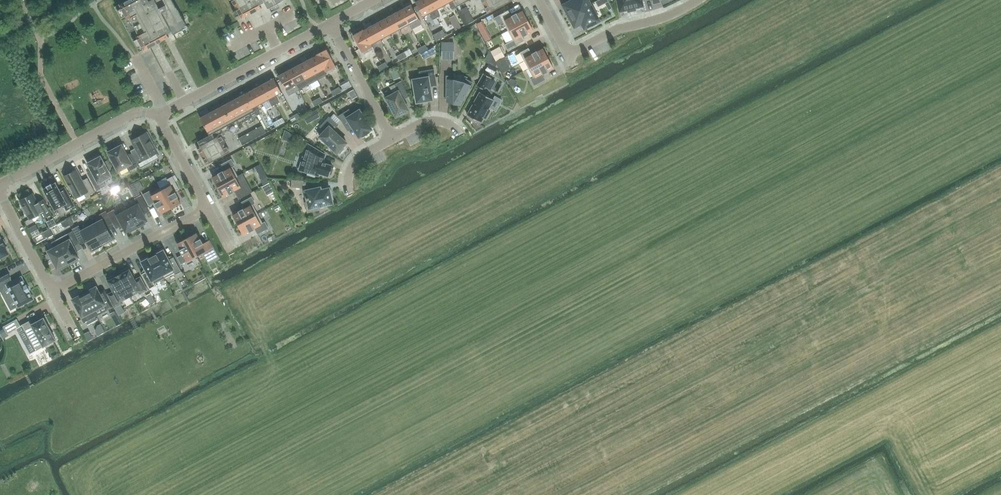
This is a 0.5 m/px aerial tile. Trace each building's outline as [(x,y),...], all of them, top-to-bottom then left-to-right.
[(115,7),(139,52),(165,39),(163,35),(172,30),(174,34),(188,27),(173,0),(127,0),(115,7)] [(258,9),(256,6),(264,1),(268,8),(278,3),(283,1),(282,0),(232,0),(242,18),(258,9)] [(428,0),(418,0),(415,1),(421,12),(423,16),(430,13),(431,15),(433,19),(437,17),(435,13),(428,0)] [(437,17),(441,15),(439,11),(437,9),(443,6),(441,1),(440,0),(428,0),(435,13),(437,17)] [(443,6),(449,3),(453,9),(456,7),(452,0),(440,0),(441,1),(443,6)] [(489,13),(512,0),(482,0),(489,13)] [(566,17),(590,4),(588,0),(573,0),(562,6),(566,16),(566,17)] [(608,0),(598,0),(595,1),(598,7),(605,3),(609,10),(612,8),(608,0)] [(620,11),(628,9),(628,12),(636,10),(635,7),(643,6),(642,0),(617,0),(620,11)] [(401,9),(409,24),(412,28),(422,23),(411,4),(401,9)] [(590,4),(566,17),(567,18),(573,27),(582,22),(585,28),(591,24),(592,26),(598,23),(597,21),(599,20),(590,4)] [(474,20),(467,7),(458,12),(465,25),(474,20)] [(400,29),(409,24),(401,9),(392,14),(400,29)] [(508,30),(528,20),(523,10),(517,13),(517,12),(511,15),(508,10),(500,15),(508,30)] [(390,34),(400,29),(392,14),(382,19),(390,34)] [(381,39),(390,34),(382,19),(373,24),(381,39)] [(528,20),(508,30),(513,40),(505,44),(508,49),(524,40),(522,36),(533,30),(528,20)] [(482,21),(476,24),(481,33),(487,30),(482,21)] [(372,44),(381,39),(373,24),(363,29),(372,44)] [(374,49),(372,44),(363,29),(360,31),(359,30),(352,33),(364,55),(365,55),(364,54),(374,49)] [(417,49),(418,50),(420,53),(429,48),(426,44),(417,49)] [(442,44),(442,52),(454,52),(454,44),(442,44)] [(498,47),(491,51),(496,61),(504,57),(498,47)] [(528,68),(548,58),(546,54),(548,53),(544,47),(537,51),(537,50),(531,53),(528,48),(520,52),(528,68)] [(316,54),(316,55),(327,74),(336,69),(337,70),(337,69),(326,49),(316,54)] [(399,61),(407,56),(404,51),(396,56),(399,61)] [(317,79),(327,74),(316,55),(307,60),(317,79)] [(548,58),(528,68),(533,77),(531,79),(535,85),(545,79),(542,74),(554,67),(548,58)] [(308,84),(317,79),(307,60),(298,65),(308,84)] [(386,62),(378,66),(380,71),(388,66),(386,62)] [(299,89),(308,84),(298,65),(288,70),(299,89)] [(421,79),(411,81),(414,87),(417,102),(419,102),(419,103),(426,102),(425,100),(432,99),(430,87),(437,85),(434,69),(419,72),(421,79)] [(289,95),(299,89),(288,70),(279,75),(289,95)] [(484,89),(486,86),(490,79),(491,77),(484,73),(477,85),(484,89)] [(464,83),(454,80),(454,76),(447,76),(447,101),(461,105),(472,83),(466,79),(464,83)] [(264,83),(276,104),(279,102),(276,96),(282,92),(274,77),(264,83)] [(407,93),(402,80),(390,87),(393,93),(386,97),(396,117),(402,113),(403,115),(408,112),(407,111),(409,110),(402,96),(407,93)] [(272,106),(276,104),(264,83),(255,88),(263,103),(269,99),(272,106)] [(339,87),(331,91),(334,96),(342,91),(339,87)] [(257,106),(263,103),(255,88),(245,93),(254,111),(256,114),(260,112),(257,106)] [(490,111),(488,109),(493,100),(494,100),(494,99),(480,92),(467,114),(481,122),(484,117),(486,118),(490,111)] [(250,113),(254,111),(245,93),(235,98),(240,107),(247,120),(252,117),(250,113)] [(321,97),(312,101),(315,106),(323,101),(321,97)] [(247,120),(240,107),(238,108),(233,100),(223,105),(232,122),(237,120),(239,124),(247,120)] [(228,125),(232,122),(223,105),(213,110),(218,119),(225,132),(230,129),(228,125)] [(372,129),(360,110),(353,114),(349,109),(338,116),(347,129),(352,126),(359,137),(362,135),(363,136),(369,131),(372,129)] [(303,117),(307,124),(320,117),(316,110),(303,117)] [(225,132),(218,119),(215,121),(211,112),(200,117),(209,135),(198,141),(200,145),(197,147),(207,164),(229,152),(220,135),(225,132)] [(320,136),(337,153),(338,152),(340,153),(344,148),(343,147),(347,142),(334,130),(339,125),(329,116),(320,126),(325,130),(320,136)] [(285,130),(282,139),(293,142),(296,133),(285,130)] [(134,157),(139,166),(141,169),(151,163),(148,157),(157,152),(147,132),(132,140),(140,154),(134,157)] [(298,170),(305,172),(305,174),(315,177),(316,175),(319,176),(319,173),(329,176),(330,174),(332,174),(333,169),(332,168),(332,165),(323,162),(325,154),(307,143),(302,161),(301,160),(298,170)] [(139,166),(134,157),(133,154),(127,156),(121,146),(118,148),(117,145),(109,149),(110,152),(109,153),(119,170),(127,166),(130,172),(139,166)] [(89,177),(97,191),(106,186),(103,180),(110,176),(100,157),(98,158),(98,156),(90,160),(91,162),(89,163),(95,174),(89,177)] [(218,187),(236,177),(238,176),(233,167),(235,166),(231,159),(221,164),(224,170),(218,173),(213,177),(218,187)] [(64,176),(76,198),(84,194),(86,197),(96,192),(88,178),(82,180),(77,170),(64,176)] [(160,188),(171,208),(181,202),(178,197),(178,196),(175,191),(179,189),(173,176),(167,179),(169,183),(160,188)] [(236,177),(218,187),(223,196),(229,193),(229,194),(235,191),(238,196),(244,193),(236,177)] [(43,189),(55,210),(64,205),(66,211),(75,206),(67,190),(62,193),(56,182),(52,184),(51,183),(47,186),(43,189)] [(161,213),(171,208),(160,188),(151,193),(150,191),(143,194),(149,205),(154,202),(157,208),(158,207),(161,213)] [(320,188),(306,191),(307,197),(306,197),(307,199),(308,199),(308,202),(306,202),(308,212),(319,209),(318,206),(332,202),(332,200),(334,200),(332,190),(330,191),(329,189),(321,191),(320,188)] [(19,200),(29,219),(30,220),(43,213),(45,217),(51,214),(45,203),(40,206),(33,193),(19,200)] [(128,210),(138,228),(146,224),(144,222),(147,220),(141,210),(148,206),(141,195),(135,198),(138,204),(128,210)] [(238,224),(258,213),(253,204),(255,203),(251,197),(241,202),(244,207),(238,210),(238,211),(233,214),(238,224)] [(138,228),(128,210),(118,215),(114,209),(108,213),(113,223),(114,225),(121,222),(126,232),(129,230),(130,232),(138,228)] [(113,223),(108,213),(106,211),(99,214),(103,221),(93,227),(102,244),(106,243),(107,244),(115,240),(112,234),(111,234),(107,226),(113,223)] [(258,213),(238,224),(243,234),(249,231),(250,232),(255,228),(258,234),(269,228),(265,221),(263,223),(258,213)] [(32,224),(25,226),(29,239),(37,236),(32,224)] [(102,244),(93,227),(83,232),(79,225),(72,229),(73,231),(78,241),(85,238),(89,246),(88,246),(91,253),(100,248),(99,246),(102,244)] [(43,232),(46,236),(49,237),(53,235),(50,229),(43,232)] [(80,243),(78,241),(73,231),(67,234),(69,239),(59,245),(70,265),(79,260),(77,258),(79,257),(74,246),(80,243)] [(187,238),(197,256),(211,248),(208,241),(204,243),(201,238),(200,238),(197,232),(187,238)] [(9,253),(0,235),(0,258),(9,253)] [(181,264),(197,256),(187,238),(177,243),(180,249),(179,249),(182,255),(177,258),(181,264)] [(70,265),(59,245),(56,240),(52,242),(54,248),(48,251),(57,269),(59,268),(60,270),(70,265)] [(153,256),(164,278),(174,272),(176,275),(182,271),(174,257),(168,260),(162,248),(155,253),(156,254),(153,256)] [(164,278),(153,256),(150,258),(149,256),(141,260),(147,271),(142,274),(150,289),(156,285),(155,283),(164,278)] [(119,275),(130,296),(138,292),(140,294),(148,290),(140,277),(135,279),(128,267),(120,271),(122,273),(119,275)] [(22,276),(12,281),(10,277),(6,269),(0,273),(0,288),(2,292),(8,288),(18,307),(34,299),(29,291),(30,290),(27,284),(26,284),(22,276)] [(130,296),(119,275),(116,276),(115,274),(107,278),(113,291),(109,293),(116,307),(123,303),(121,301),(130,296)] [(83,291),(97,316),(114,306),(105,291),(100,294),(96,286),(94,287),(93,286),(83,291)] [(85,322),(97,316),(83,291),(73,296),(74,298),(73,299),(85,322)] [(30,320),(22,324),(37,350),(56,339),(44,317),(32,324),(30,320)] [(17,319),(3,326),(8,333),(21,326),(17,319)] [(89,331),(84,334),(88,341),(93,338),(89,331)]
